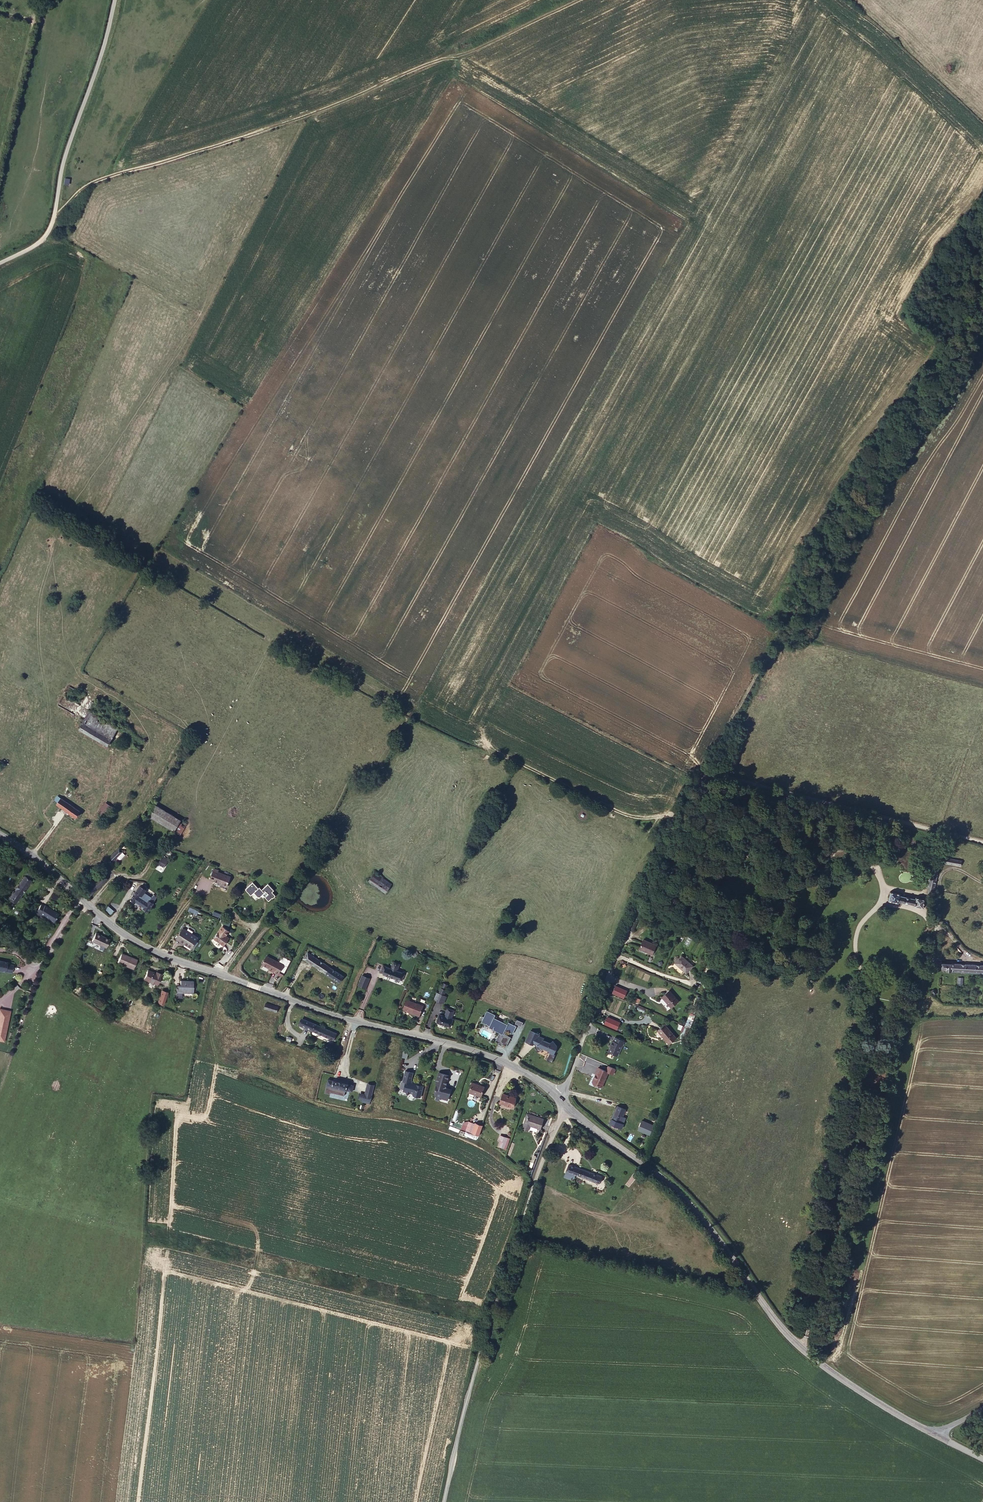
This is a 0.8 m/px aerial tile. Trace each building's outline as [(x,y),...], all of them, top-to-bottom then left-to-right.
[(80,166),(73,164),(70,173),(77,175),(80,166)] [(107,724),(111,716),(89,703),(84,711),(105,723),(107,724)] [(105,723),(84,711),(73,730),(104,748),(108,740),(99,734),(105,723)] [(116,719),(111,716),(107,724),(112,726),(116,719)] [(64,791),(67,794),(74,784),(71,781),(64,791)] [(78,809),(64,799),(60,796),(55,802),(74,816),(78,809)] [(104,818),(112,804),(105,800),(97,813),(104,818)] [(151,805),(145,816),(157,822),(163,811),(151,805)] [(163,811),(157,822),(180,834),(186,823),(163,811)] [(117,847),(108,856),(110,858),(114,854),(119,849),(117,847)] [(119,849),(114,854),(117,857),(122,852),(119,849)] [(72,865),(57,853),(53,858),(69,870),(72,865)] [(165,858),(161,856),(156,863),(160,865),(165,858)] [(932,895),(933,895),(933,893),(937,866),(961,869),(962,862),(933,859),(928,893),(929,893),(932,895)] [(225,887),(229,877),(216,873),(216,870),(212,869),(208,880),(220,884),(220,885),(225,887)] [(23,871),(7,895),(14,899),(30,876),(23,871)] [(105,876),(100,871),(84,890),(89,895),(105,876)] [(380,893),(384,888),(378,884),(367,877),(363,883),(380,893)] [(378,884),(384,888),(386,883),(380,879),(378,884)] [(257,888),(252,881),(244,889),(250,895),(253,893),(258,898),(263,894),(269,900),(276,895),(273,892),(275,890),(268,883),(262,890),(258,886),(257,888)] [(143,899),(147,894),(148,892),(144,888),(133,901),(138,905),(139,904),(146,909),(145,911),(149,914),(155,906),(149,901),(148,903),(143,899)] [(158,902),(147,894),(143,899),(148,903),(149,901),(155,906),(158,902)] [(900,898),(891,896),(888,906),(899,909),(900,907),(914,910),(914,911),(923,913),(925,903),(917,901),(916,903),(900,899),(900,898)] [(39,908),(34,914),(50,925),(56,916),(43,908),(42,910),(39,908)] [(239,918),(233,911),(230,913),(236,921),(239,918)] [(669,924),(656,919),(653,925),(665,931),(669,924)] [(217,934),(224,940),(227,934),(220,929),(217,934)] [(199,938),(182,930),(177,939),(193,948),(199,938)] [(227,942),(224,940),(217,934),(211,942),(222,950),(227,942)] [(91,936),(88,943),(102,948),(104,939),(97,937),(96,938),(91,936)] [(656,944),(643,939),(639,948),(653,954),(656,944)] [(337,983),(340,976),(341,975),(305,952),(301,959),(332,979),(337,983)] [(134,960),(119,953),(115,963),(131,970),(134,960)] [(693,965),(681,955),(676,962),(687,971),(693,965)] [(278,976),(281,977),(289,960),(281,956),(277,963),(283,966),(278,976)] [(283,966),(277,963),(266,957),(262,965),(270,969),(275,972),(274,974),(278,976),(283,966)] [(0,964),(0,974),(7,975),(9,967),(3,966),(3,964),(0,964)] [(396,979),(399,972),(394,970),(390,969),(383,966),(380,974),(395,980),(396,979)] [(942,966),(942,971),(947,972),(947,973),(982,976),(982,969),(942,966)] [(146,970),(143,978),(155,984),(159,973),(155,971),(154,973),(146,970)] [(361,989),(366,979),(359,976),(354,986),(361,989)] [(174,990),(178,990),(189,991),(189,979),(178,978),(178,984),(174,984),(174,990)] [(612,993),(624,997),(627,989),(614,985),(612,993)] [(670,989),(662,997),(672,1006),(679,999),(670,989)] [(155,1004),(162,1005),(165,993),(159,991),(155,1004)] [(437,994),(433,992),(430,1000),(440,1003),(443,996),(441,996),(437,994)] [(420,1007),(403,1000),(399,1010),(405,1013),(405,1014),(415,1017),(420,1007)] [(279,1007),(266,1003),(264,1007),(277,1012),(279,1007)] [(442,1015),(449,1017),(451,1010),(445,1007),(442,1015)] [(512,1034),(516,1026),(508,1022),(506,1024),(493,1017),(495,1015),(486,1010),(480,1021),(488,1025),(487,1027),(499,1033),(494,1041),(497,1043),(496,1044),(500,1046),(501,1045),(504,1046),(506,1042),(507,1043),(510,1038),(502,1034),(504,1030),(512,1034)] [(442,1015),(437,1013),(434,1019),(448,1024),(451,1018),(449,1017),(442,1015)] [(606,1024),(617,1029),(620,1022),(608,1017),(606,1024)] [(334,1033),(300,1020),(298,1027),(331,1041),(334,1033)] [(664,1026),(659,1031),(671,1043),(676,1038),(664,1026)] [(539,1034),(531,1030),(526,1041),(533,1044),(534,1043),(536,1046),(535,1047),(538,1052),(544,1048),(549,1050),(550,1053),(547,1060),(552,1062),(555,1054),(554,1054),(557,1046),(553,1041),(550,1043),(543,1040),(544,1038),(538,1035),(539,1034)] [(623,1041),(615,1038),(614,1041),(612,1040),(610,1046),(611,1046),(609,1053),(617,1056),(623,1041)] [(616,1069),(609,1066),(607,1071),(599,1068),(593,1082),(594,1084),(603,1088),(609,1072),(614,1074),(616,1069)] [(411,1082),(413,1075),(405,1073),(403,1083),(406,1084),(404,1093),(406,1094),(409,1095),(410,1095),(415,1096),(414,1097),(421,1099),(424,1087),(421,1087),(420,1084),(411,1082)] [(436,1086),(434,1094),(436,1097),(448,1101),(451,1090),(446,1089),(445,1087),(448,1076),(438,1073),(435,1084),(436,1086)] [(332,1082),(330,1090),(346,1094),(347,1086),(332,1082)] [(485,1088),(472,1085),(469,1093),(482,1097),(485,1088)] [(371,1099),(373,1088),(367,1086),(365,1097),(371,1099)] [(516,1097),(504,1093),(501,1103),(513,1107),(516,1097)] [(370,1106),(371,1099),(365,1097),(359,1095),(357,1100),(364,1102),(364,1104),(370,1106)] [(625,1109),(617,1106),(610,1125),(621,1129),(626,1116),(623,1115),(625,1109)] [(545,1119),(531,1114),(529,1121),(526,1119),(524,1128),(530,1130),(531,1125),(542,1129),(545,1119)] [(637,1129),(654,1135),(658,1126),(641,1119),(637,1129)] [(473,1134),(480,1137),(483,1128),(476,1125),(473,1134)] [(504,1147),(507,1138),(500,1136),(499,1141),(501,1141),(500,1146),(504,1147)] [(602,1175),(568,1164),(565,1172),(599,1183),(602,1175)]
